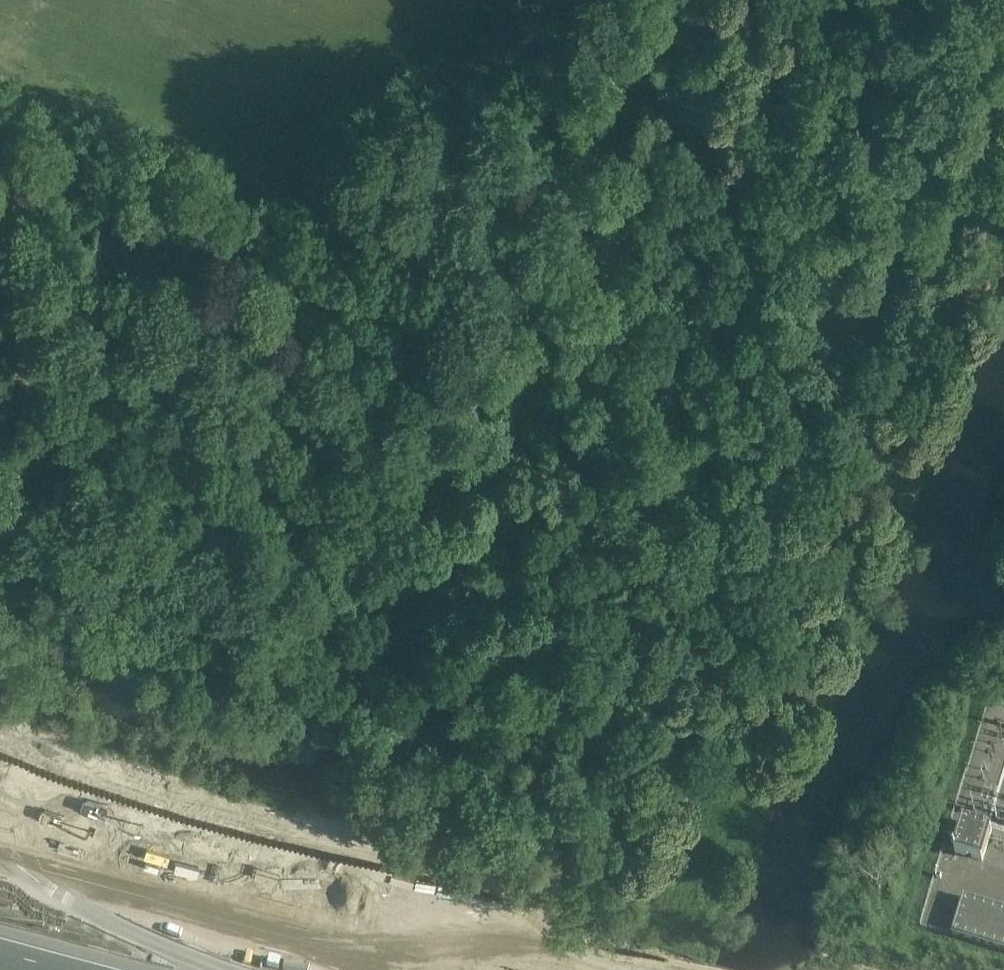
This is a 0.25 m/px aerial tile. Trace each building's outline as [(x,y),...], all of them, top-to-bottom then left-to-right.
[(955,852),(982,861),(992,830),(964,821),(955,852)] [(1003,950),(1003,909),(964,897),(953,935),(1003,950)]
